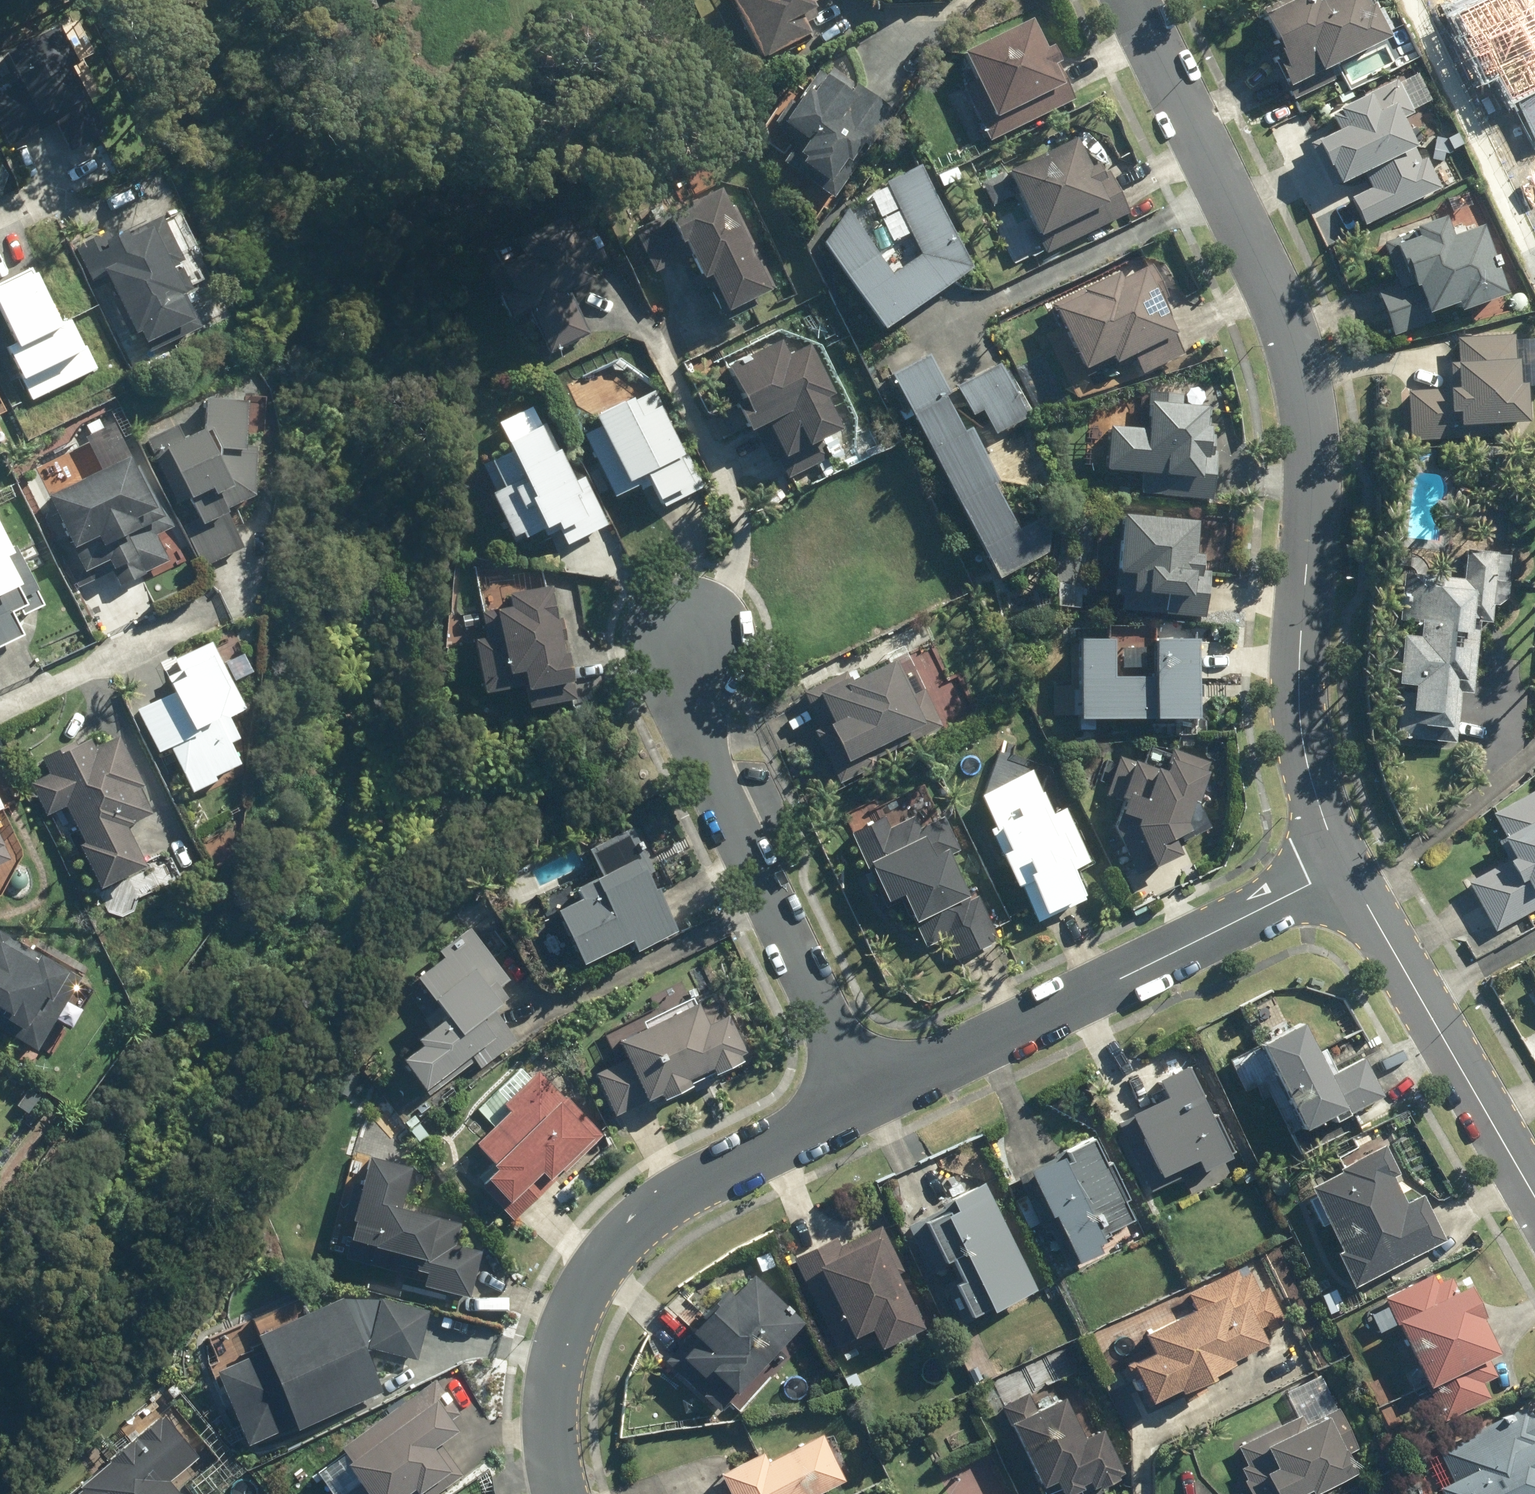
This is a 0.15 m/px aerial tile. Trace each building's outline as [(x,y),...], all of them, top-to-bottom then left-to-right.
[(759,59),(808,35),(802,24),(817,16),(810,3),(817,0),(729,0),(759,59)] [(1300,6),(1297,0),(1288,0),(1249,19),(1267,57),(1261,60),(1276,90),(1282,87),(1288,101),(1331,82),(1323,66),(1376,41),(1362,13),(1368,10),(1364,0),(1312,0),(1300,6)] [(1519,14),(1515,0),(1503,0),(1494,2),(1498,19),(1519,14)] [(988,141),(1073,100),(1056,66),(1061,63),(1053,46),(1047,49),(1033,20),(964,54),(976,79),(961,87),(988,141)] [(75,66),(55,27),(3,53),(36,119),(49,112),(67,149),(100,133),(68,69),(75,66)] [(781,162),(832,198),(894,111),(831,66),(824,76),(818,71),(781,123),(799,136),(781,162)] [(1412,161),(1393,120),(1405,114),(1389,80),(1325,111),(1326,113),(1319,117),(1327,132),(1302,144),(1314,169),(1316,168),(1324,186),(1354,172),(1362,189),(1341,199),(1354,226),(1433,189),(1418,158),(1412,161)] [(1106,181),(1098,165),(1090,168),(1075,139),(1007,172),(1039,235),(1037,237),(1045,254),(1129,213),(1112,178),(1106,181)] [(888,331),(975,268),(922,166),(887,184),(923,253),(895,273),(857,222),(849,211),(825,245),(888,331)] [(758,300),(774,292),(724,189),(635,232),(656,274),(694,255),(723,314),(725,312),(729,321),(761,306),(758,300)] [(106,232),(74,247),(136,377),(179,357),(174,346),(184,342),(181,336),(198,328),(183,296),(191,292),(178,264),(182,262),(161,216),(110,240),(106,232)] [(497,252),(482,259),(502,300),(504,298),(516,322),(533,314),(552,355),(594,335),(573,293),(600,281),(594,268),(609,261),(594,227),(578,235),(569,217),(520,241),(528,258),(505,269),(497,252)] [(1444,237),(1437,218),(1407,229),(1410,238),(1406,239),(1406,238),(1404,234),(1379,243),(1394,286),(1375,292),(1390,335),(1432,320),(1429,310),(1449,303),(1452,312),(1499,295),(1475,226),(1444,237)] [(1175,336),(1179,335),(1162,302),(1168,299),(1151,265),(1122,279),(1120,274),(1084,291),(1083,289),(1050,305),(1054,313),(1057,312),(1083,366),(1080,367),(1085,378),(1112,365),(1115,370),(1135,360),(1143,375),(1184,355),(1175,336)] [(96,370),(84,346),(80,348),(67,321),(56,326),(30,269),(0,283),(0,322),(11,345),(3,348),(19,382),(21,381),(30,401),(96,370)] [(1404,442),(1494,437),(1495,437),(1494,428),(1518,426),(1516,388),(1507,389),(1505,364),(1513,364),(1512,336),(1451,339),(1452,364),(1443,365),(1445,384),(1439,384),(1440,390),(1401,392),(1404,442)] [(788,357),(780,342),(728,369),(744,402),(736,406),(750,434),(754,432),(769,463),(777,459),(786,479),(829,457),(821,442),(842,432),(826,400),(834,396),(809,347),(788,357)] [(930,356),(892,376),(1000,581),(1049,555),(1053,514),(1020,531),(996,486),(1001,483),(973,429),(965,433),(946,397),(951,395),(930,356)] [(1001,363),(956,387),(972,418),(984,411),(996,437),(1030,419),(1001,363)] [(1107,473),(1143,475),(1141,493),(1162,495),(1162,496),(1214,500),(1217,455),(1212,455),(1214,429),(1210,429),(1211,409),(1181,407),(1182,395),(1151,393),(1148,431),(1111,428),(1107,473)] [(586,437),(617,499),(653,481),(665,507),(704,488),(683,444),(681,444),(656,394),(637,403),(636,400),(599,418),(604,428),(586,437)] [(243,449),(247,406),(209,403),(206,432),(182,443),(175,426),(150,438),(189,526),(187,527),(203,563),(241,547),(219,497),(227,493),(252,495),(256,450),(243,449)] [(590,511),(563,453),(556,456),(544,431),(512,446),(516,455),(494,465),(506,490),(495,496),(515,540),(526,535),(529,541),(561,526),(564,532),(590,520),(587,514),(590,511)] [(128,458),(45,497),(81,574),(106,562),(110,572),(114,570),(121,586),(145,575),(144,573),(168,562),(156,535),(167,530),(137,466),(132,468),(128,458)] [(1117,495),(1128,496),(1129,488),(1118,487),(1117,495)] [(1121,612),(1204,619),(1208,568),(1204,568),(1204,557),(1196,556),(1198,523),(1125,517),(1120,571),(1117,570),(1114,596),(1123,597),(1121,612)] [(0,535),(0,639),(19,630),(11,613),(25,606),(20,595),(32,589),(12,549),(8,551),(0,535)] [(1487,624),(1494,554),(1462,550),(1459,581),(1399,574),(1394,624),(1403,624),(1402,642),(1384,640),(1379,688),(1393,690),(1389,737),(1450,743),(1456,693),(1468,694),(1475,623),(1487,624)] [(566,658),(555,589),(514,596),(516,609),(486,615),(491,642),(480,644),(488,695),(529,689),(533,709),(577,702),(575,688),(582,687),(576,656),(566,658)] [(177,690),(139,710),(160,750),(170,745),(196,794),(221,782),(218,776),(243,764),(232,744),(246,738),(233,714),(247,707),(212,640),(164,666),(177,690)] [(1077,721),(1200,721),(1200,641),(1155,641),(1154,679),(1113,679),(1113,642),(1078,642),(1077,721)] [(878,758),(943,726),(925,689),(915,694),(900,661),(854,684),(848,671),(804,694),(822,729),(816,732),(841,783),(881,764),(878,758)] [(145,789),(120,738),(96,750),(92,741),(78,748),(76,743),(42,759),(50,775),(30,785),(47,818),(67,808),(85,846),(80,849),(102,894),(148,871),(128,831),(136,827),(135,826),(153,817),(140,791),(145,789)] [(1115,829),(1135,875),(1154,867),(1155,869),(1182,856),(1175,842),(1181,839),(1183,842),(1210,830),(1198,804),(1209,774),(1205,773),(1208,764),(1172,749),(1163,773),(1120,756),(1105,794),(1127,802),(1124,812),(1122,811),(1115,829)] [(1089,861),(1065,808),(1055,813),(1044,791),(1042,793),(1032,772),(983,797),(996,827),(990,829),(1019,889),(1023,887),(1039,921),(1088,898),(1074,868),(1089,861)] [(1534,907),(1534,789),(1488,813),(1498,832),(1493,835),(1504,856),(1499,858),(1501,863),(1464,882),(1489,932),(1534,907)] [(852,834),(886,908),(901,902),(908,918),(913,917),(926,947),(947,937),(956,959),(998,940),(978,896),(971,899),(951,855),(960,851),(945,818),(921,830),(915,818),(890,829),(885,819),(852,834)] [(559,914),(584,967),(632,944),(635,950),(677,930),(657,889),(654,891),(649,880),(654,878),(631,830),(588,850),(601,878),(576,890),(583,903),(559,914)] [(19,875),(0,840),(0,886),(19,875)] [(480,1068),(517,1040),(496,1014),(503,1008),(501,1005),(508,999),(500,988),(510,981),(470,927),(439,951),(444,957),(417,978),(450,1020),(420,1043),(424,1049),(404,1064),(426,1093),(472,1058),(480,1068)] [(70,986),(0,953),(0,1047),(34,1063),(70,986)] [(747,1055),(720,999),(700,1009),(699,1006),(620,1045),(626,1059),(594,1075),(615,1116),(647,1101),(649,1103),(662,1096),(665,1102),(693,1089),(690,1083),(713,1071),(715,1077),(743,1064),(740,1058),(747,1055)] [(1319,1052),(1302,1020),(1262,1040),(1306,1126),(1331,1113),(1335,1120),(1383,1095),(1364,1057),(1336,1071),(1325,1049),(1319,1052)] [(1232,1153),(1189,1062),(1160,1076),(1168,1094),(1132,1112),(1132,1114),(1115,1122),(1147,1190),(1201,1165),(1202,1168),(1232,1153)] [(514,1223),(604,1137),(568,1098),(566,1101),(540,1074),(506,1107),(513,1114),(478,1147),(499,1169),(498,1171),(500,1174),(483,1190),(514,1223)] [(428,1139),(419,1127),(412,1132),(421,1144),(428,1139)] [(1109,1161),(1096,1135),(1055,1154),(1057,1158),(1019,1175),(1045,1232),(1049,1230),(1066,1267),(1104,1249),(1100,1242),(1106,1239),(1105,1235),(1111,1232),(1109,1230),(1135,1217),(1126,1198),(1130,1197),(1113,1159),(1109,1161)] [(1354,1285),(1446,1240),(1423,1194),(1407,1202),(1394,1176),(1399,1173),(1385,1144),(1341,1166),(1342,1169),(1311,1184),(1343,1248),(1338,1251),(1354,1285)] [(402,1210),(412,1171),(370,1160),(363,1187),(353,1184),(344,1220),(354,1223),(345,1259),(396,1272),(398,1267),(427,1274),(424,1287),(470,1299),(481,1252),(455,1246),(461,1225),(402,1210)] [(1032,1287),(983,1181),(951,1195),(952,1198),(944,1202),(945,1207),(908,1224),(931,1272),(951,1263),(957,1276),(944,1283),(962,1323),(994,1308),(993,1305),(1032,1287)] [(902,1267),(881,1225),(841,1245),(836,1236),(793,1256),(835,1344),(851,1337),(869,1328),(879,1347),(921,1327),(894,1271),(902,1267)] [(1194,1308),(1146,1332),(1156,1350),(1127,1364),(1147,1406),(1179,1390),(1184,1400),(1206,1390),(1202,1381),(1218,1374),(1216,1371),(1236,1361),(1234,1358),(1268,1341),(1264,1332),(1284,1322),(1267,1286),(1258,1291),(1249,1271),(1239,1276),(1234,1267),(1186,1290),(1194,1308)] [(721,1409),(806,1319),(756,1272),(736,1294),(728,1287),(703,1314),(706,1317),(666,1360),(706,1398),(708,1396),(721,1409)] [(1444,1420),(1491,1397),(1484,1381),(1497,1376),(1488,1357),(1501,1350),(1484,1315),(1487,1314),(1472,1283),(1457,1290),(1451,1277),(1438,1284),(1433,1274),(1385,1297),(1397,1324),(1401,1322),(1430,1380),(1426,1382),(1444,1420)] [(1338,1288),(1323,1295),(1331,1314),(1346,1307),(1338,1288)] [(218,1349),(258,1453),(385,1404),(345,1301),(218,1349)] [(435,1382),(341,1451),(353,1468),(348,1471),(360,1487),(350,1493),(439,1493),(462,1477),(441,1449),(459,1435),(450,1423),(460,1416),(435,1382)] [(1029,1392),(1001,1406),(1011,1426),(1013,1425),(1041,1483),(1038,1483),(1043,1493),(1086,1493),(1084,1490),(1091,1487),(1097,1484),(1098,1486),(1116,1478),(1115,1475),(1121,1472),(1099,1428),(1082,1436),(1062,1396),(1036,1409),(1029,1392)] [(1448,1478),(1438,1483),(1443,1493),(1534,1493),(1534,1433),(1522,1406),(1434,1448),(1448,1478)] [(1252,1493),(1327,1493),(1349,1484),(1345,1477),(1358,1471),(1349,1452),(1356,1449),(1336,1408),(1305,1424),(1300,1414),(1238,1445),(1248,1464),(1243,1467),(1247,1478),(1245,1479),(1252,1493)] [(79,1493),(178,1493),(168,1483),(198,1457),(163,1417),(159,1420),(157,1418),(134,1438),(136,1440),(132,1444),(130,1442),(107,1462),(108,1464),(81,1487),(78,1490),(81,1492),(79,1493)] [(845,1481),(821,1434),(768,1460),(763,1451),(721,1472),(732,1493),(818,1493),(845,1481)] [(1394,1459),(1388,1446),(1374,1453),(1380,1465),(1394,1459)] [(81,1487),(80,1486),(70,1493),(79,1493),(81,1492),(78,1490),(81,1487)]
